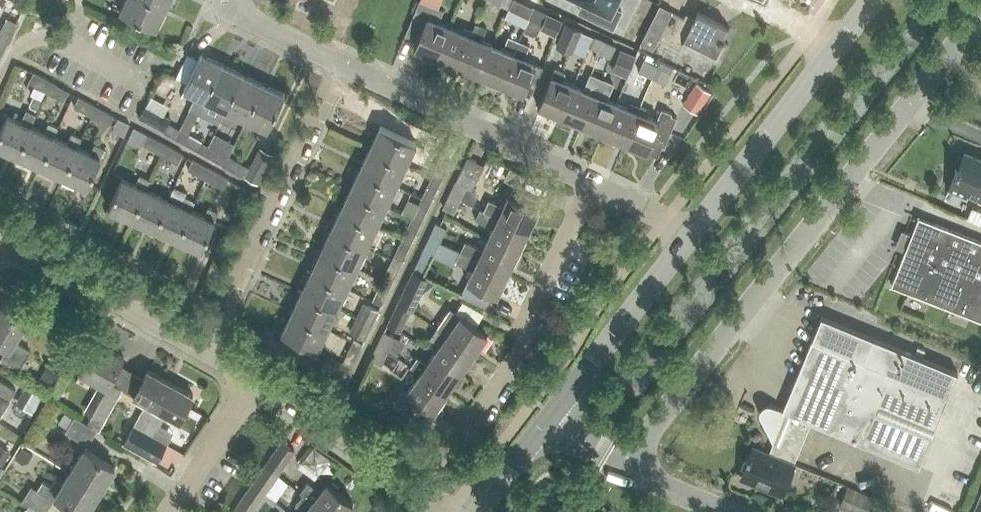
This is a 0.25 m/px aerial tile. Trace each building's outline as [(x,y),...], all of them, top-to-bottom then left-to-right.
[(120,12),(156,29),(166,8),(149,0),(126,0),(120,12)] [(170,0),(149,0),(166,8),(170,0)] [(413,48),(436,57),(449,27),(438,22),(443,10),(420,0),(414,13),(427,18),(415,47),(414,47),(413,48)] [(594,3),(587,16),(613,28),(621,11),(612,6),(615,0),(587,0),(594,3)] [(533,8),(520,1),(514,12),(528,18),(533,8)] [(728,44),(723,41),(729,28),(698,12),(692,23),(685,19),(691,8),(689,7),(683,18),(671,12),(657,38),(680,49),(682,44),(719,63),(728,44)] [(547,14),(533,8),(528,18),(542,25),(547,14)] [(0,31),(0,36),(8,40),(16,22),(6,17),(0,31)] [(476,23),(473,30),(458,66),(479,76),(492,45),(482,41),(487,28),(476,23)] [(571,54),(582,30),(566,23),(555,46),(571,54)] [(458,66),(473,30),(463,26),(460,32),(449,27),(436,57),(458,66)] [(646,32),(640,43),(652,49),(657,38),(646,32)] [(519,40),(508,36),(502,49),(492,45),(479,76),(501,85),(519,40)] [(532,93),(543,66),(524,58),(530,45),(519,40),(501,85),(523,94),(524,90),(530,92),(530,93),(532,93)] [(597,51),(610,58),(615,47),(602,41),(597,51)] [(621,50),(616,60),(631,67),(636,56),(621,50)] [(205,101),(222,64),(201,54),(184,91),(196,97),(189,111),(198,115),(205,101)] [(652,78),(657,67),(643,61),(638,71),(652,78)] [(205,101),(226,111),(243,74),(222,64),(205,101)] [(657,67),(652,78),(665,85),(671,74),(657,67)] [(562,81),(565,72),(555,68),(538,107),(560,116),(573,85),(562,81)] [(45,91),(50,81),(33,72),(28,82),(45,91)] [(560,116),(582,125),(597,89),(601,78),(589,73),(582,89),(573,85),(560,116)] [(226,111),(246,121),(264,84),(243,74),(226,111)] [(601,78),(597,89),(582,125),(603,134),(616,103),(607,100),(614,84),(601,78)] [(68,91),(50,81),(45,91),(63,101),(68,91)] [(682,104),(697,113),(711,93),(696,83),(682,104)] [(285,94),(264,84),(246,121),(268,131),(285,94)] [(89,115),(94,105),(78,96),(73,106),(89,115)] [(628,108),(616,103),(603,134),(625,143),(640,106),(630,102),(628,108)] [(114,116),(94,105),(89,115),(108,125),(114,116)] [(164,133),(169,124),(171,119),(145,105),(138,119),(164,133)] [(640,106),(625,143),(647,152),(647,151),(655,155),(659,154),(662,145),(665,146),(677,117),(671,115),(672,113),(662,108),(657,121),(647,116),(648,114),(647,113),(645,110),(646,109),(640,106)] [(0,132),(0,149),(17,157),(31,126),(36,115),(26,111),(21,122),(7,116),(0,132)] [(31,126),(17,157),(39,167),(53,136),(56,128),(48,124),(44,133),(31,127),(31,126)] [(183,132),(169,124),(164,133),(178,141),(183,132)] [(407,164),(417,144),(381,126),(371,147),(407,164)] [(39,167),(60,176),(63,178),(77,147),(81,138),(71,134),(67,143),(53,136),(39,167)] [(158,153),(163,143),(147,134),(141,144),(158,153)] [(203,143),(189,135),(184,144),(198,152),(203,143)] [(182,154),(163,143),(158,153),(177,163),(182,154)] [(90,153),(77,147),(63,178),(87,188),(100,158),(104,148),(95,144),(90,153)] [(223,154),(209,146),(204,155),(218,163),(223,154)] [(396,187),(407,164),(371,147),(360,170),(396,187)] [(273,154),(260,148),(245,177),(258,183),(273,154)] [(964,153),(949,189),(963,195),(968,193),(968,192),(980,197),(980,160),(964,153)] [(441,181),(451,161),(442,156),(432,177),(441,181)] [(249,168),(229,157),(224,166),(238,173),(245,177),(249,168)] [(468,157),(449,194),(460,200),(460,199),(473,205),(479,193),(472,190),(484,165),(468,157)] [(188,169),(205,178),(210,169),(193,159),(188,169)] [(227,179),(210,169),(205,178),(222,188),(227,179)] [(360,170),(350,191),(386,207),(396,187),(360,170)] [(148,181),(140,177),(136,185),(122,178),(108,209),(131,219),(145,189),(144,189),(148,181)] [(438,188),(429,183),(422,198),(431,202),(438,188)] [(488,200),(483,211),(527,232),(538,210),(534,209),(538,200),(514,188),(510,197),(508,196),(503,207),(488,200)] [(131,219),(154,230),(167,199),(145,189),(131,219)] [(377,227),(386,207),(350,191),(340,210),(377,227)] [(449,194),(443,208),(453,213),(460,200),(449,194)] [(181,205),(167,199),(154,230),(178,241),(191,210),(194,203),(184,199),(181,205)] [(428,208),(419,204),(412,218),(421,223),(428,208)] [(203,215),(191,210),(178,241),(201,251),(215,221),(213,220),(216,213),(207,209),(203,215)] [(517,253),(527,232),(483,211),(480,209),(475,219),(493,228),(488,239),(517,253)] [(367,247),(377,227),(340,210),(331,230),(367,247)] [(980,321),(980,243),(924,220),(925,218),(918,215),(912,228),(914,229),(910,238),(891,285),(980,321)] [(436,223),(429,236),(440,241),(447,228),(436,223)] [(409,225),(402,239),(411,243),(418,229),(409,225)] [(357,268),(363,255),(370,259),(374,250),(367,247),(331,230),(321,250),(357,268)] [(440,241),(429,236),(423,250),(434,255),(440,241)] [(507,274),(517,253),(488,239),(482,250),(465,241),(460,252),(507,274)] [(401,264),(408,249),(399,245),(392,259),(401,264)] [(321,250),(311,271),(348,288),(357,268),(321,250)] [(472,270),(467,281),(497,295),(507,274),(460,252),(455,262),(472,270)] [(382,280),(391,284),(398,270),(389,266),(382,280)] [(348,288),(311,271),(302,291),(338,309),(348,288)] [(397,303),(408,308),(408,309),(411,310),(413,311),(422,293),(435,281),(413,271),(397,303)] [(388,291),(379,286),(373,301),(381,305),(388,291)] [(328,329),(338,309),(302,291),(292,312),(328,329)] [(363,303),(356,317),(363,321),(372,325),(379,311),(363,303)] [(408,308),(397,303),(387,324),(401,330),(411,310),(408,309),(408,308)] [(0,311),(0,343),(8,348),(0,361),(0,363),(16,373),(30,351),(14,341),(26,322),(2,307),(0,311)] [(449,308),(436,328),(473,354),(487,334),(449,308)] [(328,329),(292,312),(282,333),(318,350),(328,329)] [(363,321),(356,317),(348,332),(364,340),(372,325),(363,321)] [(774,443),(769,454),(793,464),(810,422),(825,429),(834,432),(864,445),(918,468),(959,373),(821,317),(782,411),(775,407),(771,407),(767,408),(764,410),(762,414),(762,418),(774,443)] [(460,373),(473,354),(436,328),(429,337),(440,345),(433,354),(460,373)] [(384,331),(377,345),(388,350),(394,336),(384,331)] [(124,357),(98,342),(80,373),(100,384),(91,399),(99,404),(92,416),(104,423),(123,389),(110,381),(124,357)] [(381,364),(388,350),(377,345),(371,359),(381,364)] [(350,348),(343,362),(352,367),(359,352),(350,348)] [(426,364),(417,357),(410,366),(420,373),(447,392),(460,373),(433,354),(426,364)] [(349,367),(327,356),(321,369),(343,379),(349,367)] [(40,377),(53,385),(59,374),(46,366),(40,377)] [(133,449),(156,409),(170,382),(148,370),(133,397),(146,404),(139,416),(134,426),(124,444),(133,449)] [(434,412),(447,392),(420,373),(407,393),(403,390),(392,406),(419,424),(429,409),(434,412)] [(10,401),(9,401),(16,390),(0,380),(0,417),(10,401)] [(170,382),(156,409),(133,449),(156,462),(166,443),(153,436),(165,414),(178,422),(193,395),(170,382)] [(19,398),(28,403),(24,409),(33,415),(44,398),(26,387),(19,398)] [(65,411),(59,421),(67,426),(74,416),(65,411)] [(97,430),(75,416),(65,432),(87,446),(97,430)] [(265,464),(278,473),(294,450),(281,441),(265,464)] [(11,452),(0,445),(0,463),(3,465),(11,452)] [(323,473),(333,454),(316,446),(306,465),(323,473)] [(793,464),(769,454),(754,448),(741,477),(782,494),(793,464)] [(84,449),(69,472),(100,491),(115,468),(84,449)] [(265,493),(278,473),(265,464),(251,483),(265,493)] [(31,486),(22,502),(38,511),(46,511),(56,497),(80,511),(87,511),(100,491),(69,472),(61,485),(54,481),(51,487),(42,482),(37,490),(31,486)] [(247,509),(251,511),(265,493),(251,483),(238,503),(247,509)] [(307,483),(300,491),(303,494),(307,497),(312,501),(326,511),(346,511),(353,503),(327,483),(319,493),(314,489),(307,483)] [(873,496),(847,486),(838,507),(853,511),(867,511),(873,496)] [(304,511),(326,511),(312,501),(307,497),(303,494),(295,503),(305,511),(304,511)] [(231,511),(251,511),(247,509),(238,503),(231,511)]
